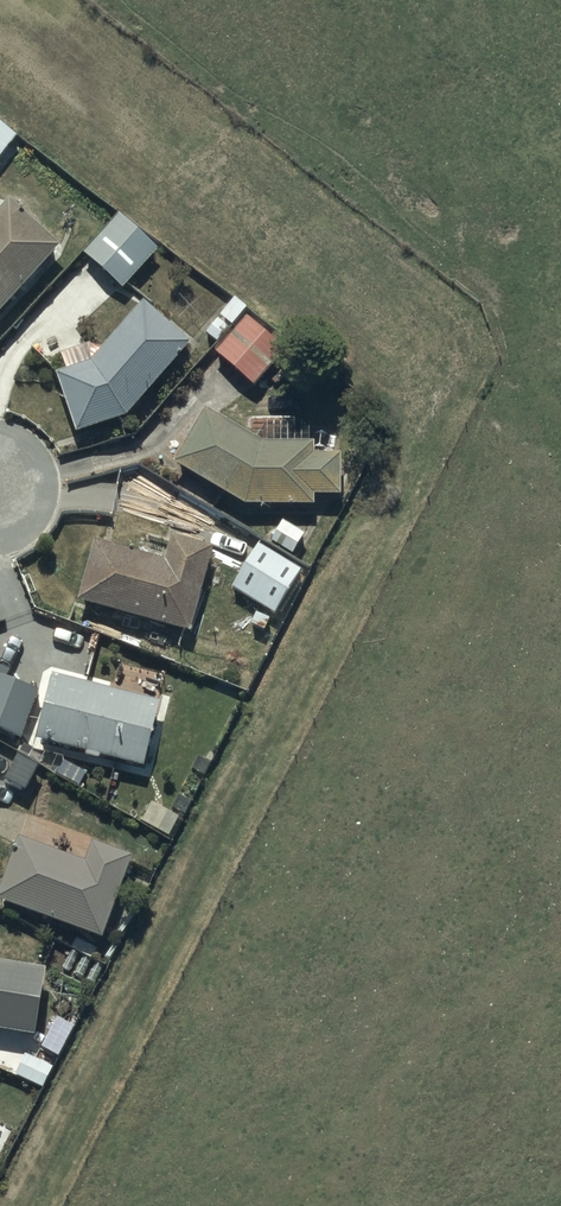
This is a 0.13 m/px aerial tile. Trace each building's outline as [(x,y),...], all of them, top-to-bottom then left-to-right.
[(16,138),(0,126),(0,158),(16,138)] [(59,247),(8,201),(0,210),(0,312),(59,247)] [(118,215),(82,254),(122,290),(158,252),(118,215)] [(61,354),(65,371),(56,374),(77,432),(126,414),(188,342),(142,302),(101,350),(89,345),(61,354)] [(246,318),(215,352),(254,387),(285,353),(246,318)] [(204,409),(173,463),(246,505),(313,506),(313,497),(339,497),(339,453),(310,453),(311,421),(266,420),(255,438),(204,409)] [(94,540),(77,600),(188,633),(213,547),(170,534),(162,560),(94,540)] [(299,570),(257,544),(231,587),(273,612),(299,570)] [(21,737),(39,691),(0,675),(0,729),(21,737)] [(160,702),(52,676),(36,741),(86,753),(85,757),(100,760),(100,758),(144,768),(160,702)] [(0,888),(0,901),(102,939),(133,858),(92,843),(84,863),(18,839),(0,888)] [(35,1037),(46,970),(0,962),(0,1031),(35,1037)] [(16,1051),(7,1071),(43,1088),(56,1062),(28,1048),(24,1055),(16,1051)]
